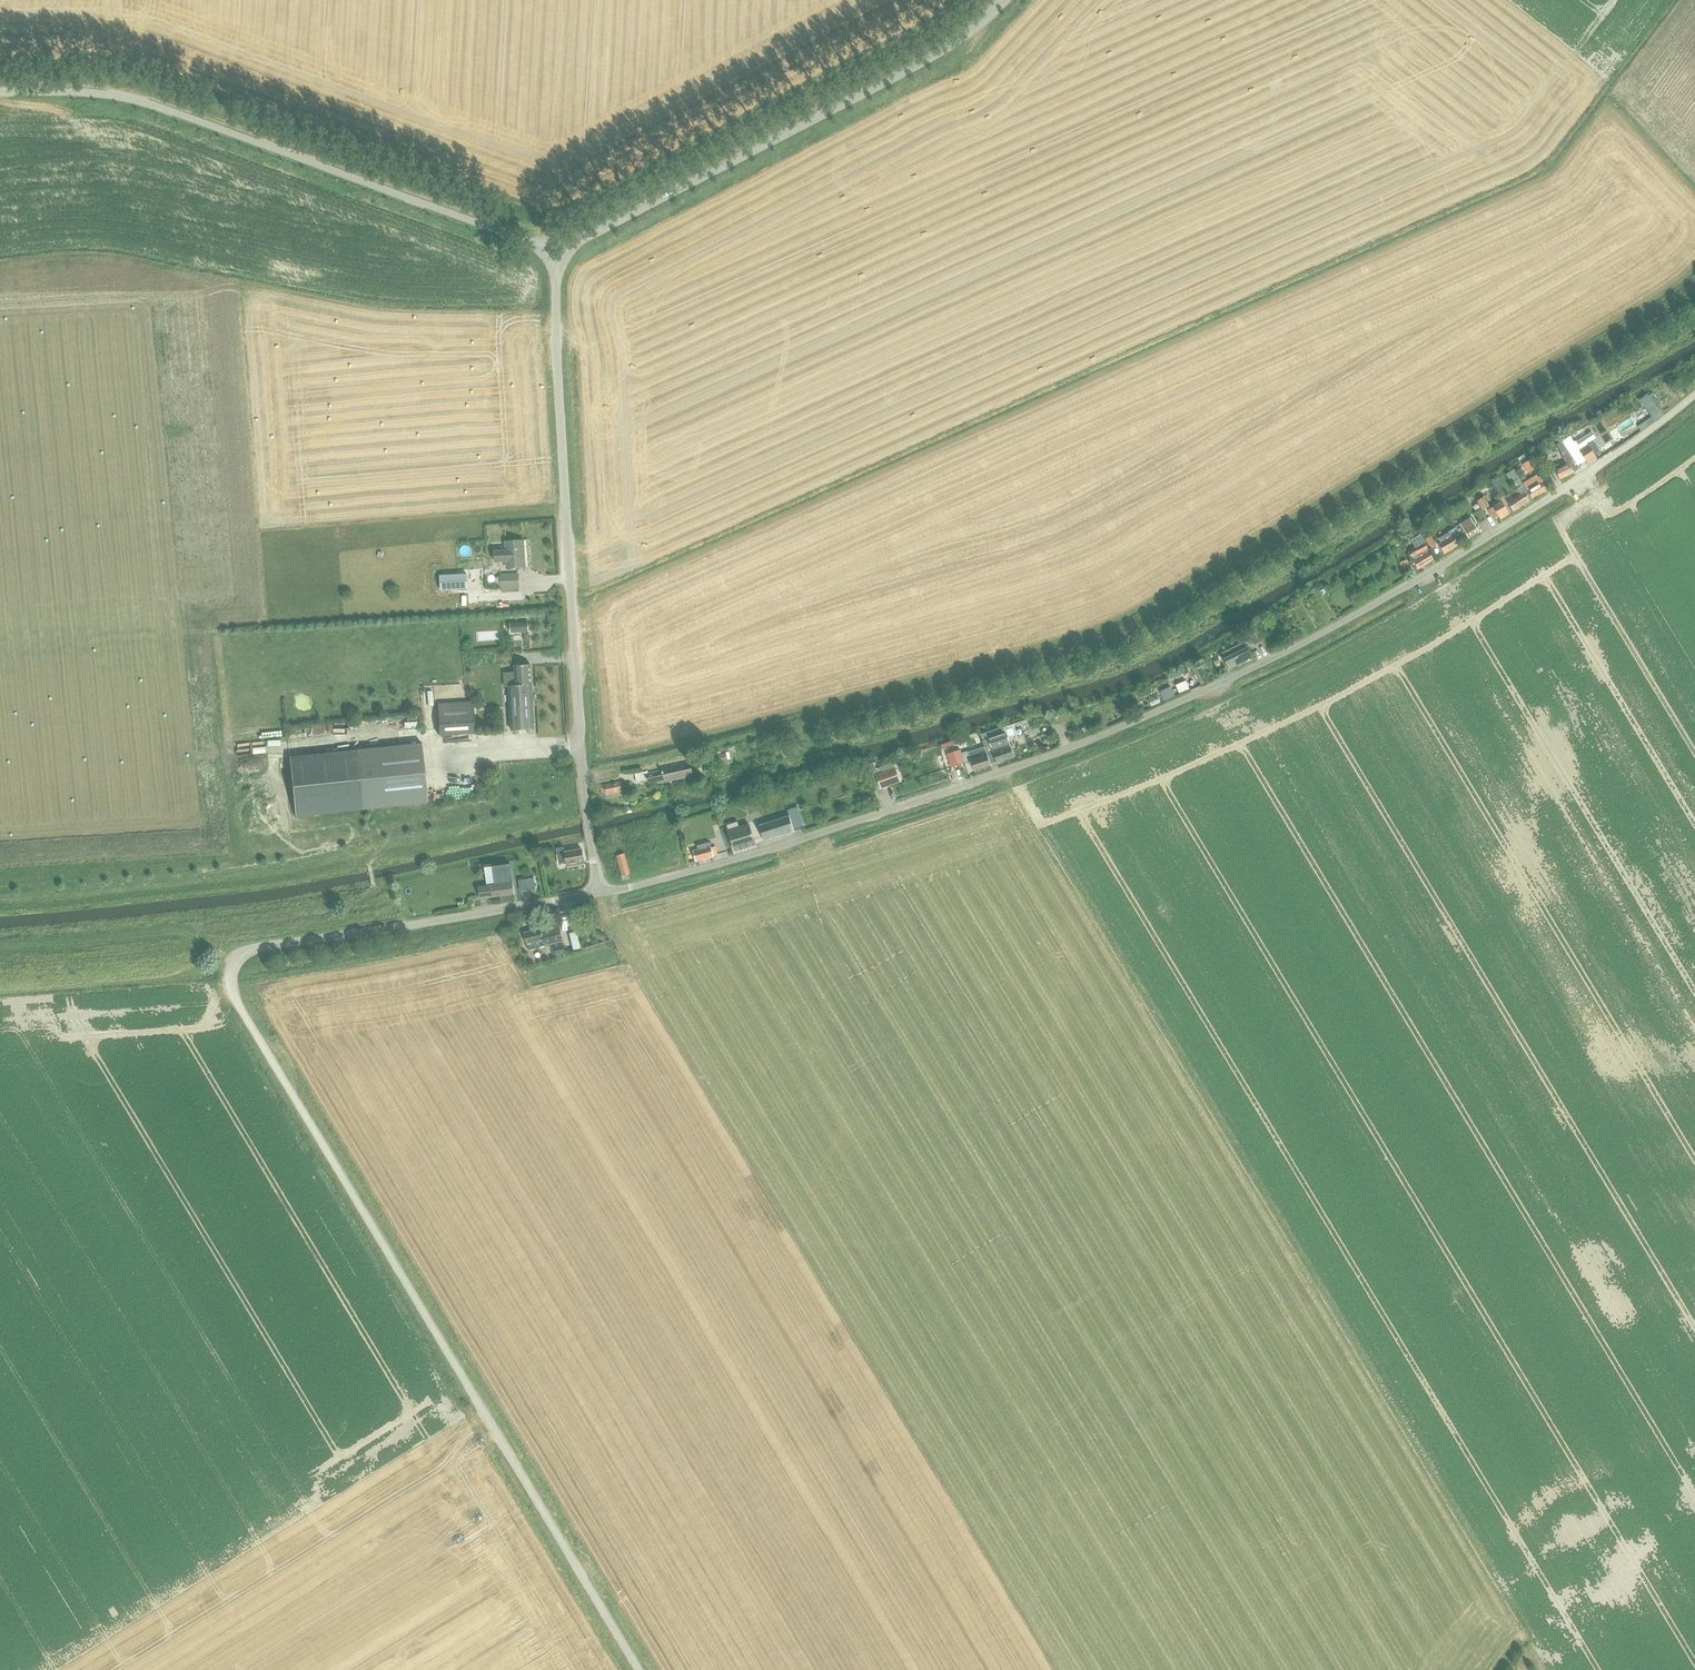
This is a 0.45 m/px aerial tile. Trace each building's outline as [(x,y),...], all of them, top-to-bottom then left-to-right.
[(1652,394),(1648,397),(1651,400),(1654,404),(1658,401),(1652,394)] [(1647,395),(1639,400),(1643,406),(1651,400),(1648,397),(1647,395)] [(1562,441),(1562,442),(1578,466),(1586,460),(1587,463),(1588,463),(1597,457),(1595,454),(1599,452),(1592,441),(1594,439),(1590,432),(1574,443),(1570,436),(1568,438),(1562,441)] [(1557,464),(1553,467),(1559,480),(1572,473),(1572,472),(1576,469),(1567,451),(1560,454),(1565,464),(1559,468),(1557,464)] [(1513,470),(1506,475),(1509,480),(1511,478),(1513,482),(1512,482),(1520,495),(1508,503),(1513,511),(1513,512),(1529,503),(1528,501),(1526,496),(1528,495),(1519,480),(1513,470)] [(1538,479),(1536,476),(1523,484),(1533,500),(1546,493),(1542,487),(1545,485),(1540,477),(1538,479)] [(1496,480),(1491,483),(1501,500),(1506,497),(1496,480)] [(1490,507),(1484,498),(1478,502),(1483,511),(1490,507)] [(1500,520),(1509,515),(1502,502),(1488,511),(1494,520),(1498,517),(1500,520)] [(1481,510),(1475,514),(1481,524),(1487,520),(1481,510)] [(1445,520),(1450,528),(1454,525),(1450,517),(1445,520)] [(1457,528),(1464,542),(1479,533),(1470,519),(1458,527),(1457,528)] [(1464,542),(1457,528),(1449,532),(1449,533),(1439,539),(1441,544),(1439,545),(1444,554),(1464,542)] [(1415,547),(1408,552),(1415,564),(1418,569),(1419,570),(1434,561),(1434,560),(1429,552),(1430,552),(1420,535),(1411,540),(1415,547)] [(1424,540),(1429,549),(1436,546),(1431,536),(1424,540)] [(506,542),(506,551),(496,552),(497,564),(507,563),(508,569),(525,568),(523,541),(506,542)] [(1407,560),(1400,563),(1403,569),(1410,565),(1407,560)] [(467,574),(440,575),(440,588),(440,590),(468,588),(467,574)] [(519,574),(502,576),(503,589),(520,588),(519,574)] [(556,614),(547,615),(548,624),(556,623),(556,614)] [(528,622),(510,623),(510,632),(528,631),(528,622)] [(1250,635),(1254,645),(1264,641),(1260,631),(1250,635)] [(1287,631),(1284,637),(1290,640),(1293,634),(1287,631)] [(1244,642),(1230,650),(1221,654),(1229,670),(1252,658),(1244,642)] [(533,731),(530,666),(515,667),(515,672),(504,673),(505,687),(509,687),(511,732),(533,731)] [(1186,681),(1176,685),(1179,694),(1189,689),(1186,681)] [(1170,686),(1159,691),(1164,701),(1174,696),(1170,686)] [(475,733),(473,713),(467,713),(467,706),(437,708),(439,735),(475,733)] [(1003,727),(980,735),(984,747),(984,748),(990,764),(996,762),(997,764),(1014,758),(1003,727)] [(422,743),(289,759),(296,818),(429,803),(422,743)] [(984,748),(984,747),(968,753),(971,761),(974,771),(990,766),(990,764),(984,748)] [(960,750),(946,755),(951,767),(964,763),(967,762),(971,761),(968,753),(968,751),(961,753),(960,750)] [(726,751),(716,754),(718,763),(728,761),(728,759),(731,759),(729,751),(726,752),(726,751)] [(665,782),(692,776),(689,763),(662,769),(663,771),(648,774),(647,772),(635,775),(637,782),(648,780),(648,784),(664,780),(665,782)] [(878,775),(883,790),(902,783),(897,768),(878,775)] [(602,796),(624,791),(622,781),(604,785),(605,788),(601,789),(602,796)] [(764,841),(794,831),(789,817),(760,826),(764,841)] [(735,851),(755,845),(748,825),(740,828),(738,823),(727,826),(735,851)] [(695,861),(717,855),(715,847),(711,848),(709,842),(697,846),(698,850),(693,851),(695,861)] [(582,850),(565,853),(564,847),(556,849),(559,864),(566,863),(567,865),(584,862),(582,850)] [(495,885),(479,887),(480,899),(514,894),(512,879),(510,865),(493,867),(495,881),(495,885)] [(561,941),(558,929),(541,933),(540,930),(524,934),(527,944),(529,944),(531,949),(546,946),(549,945),(561,941)] [(597,931),(594,938),(604,942),(606,935),(597,931)] [(563,945),(554,946),(556,955),(565,954),(563,945)]
